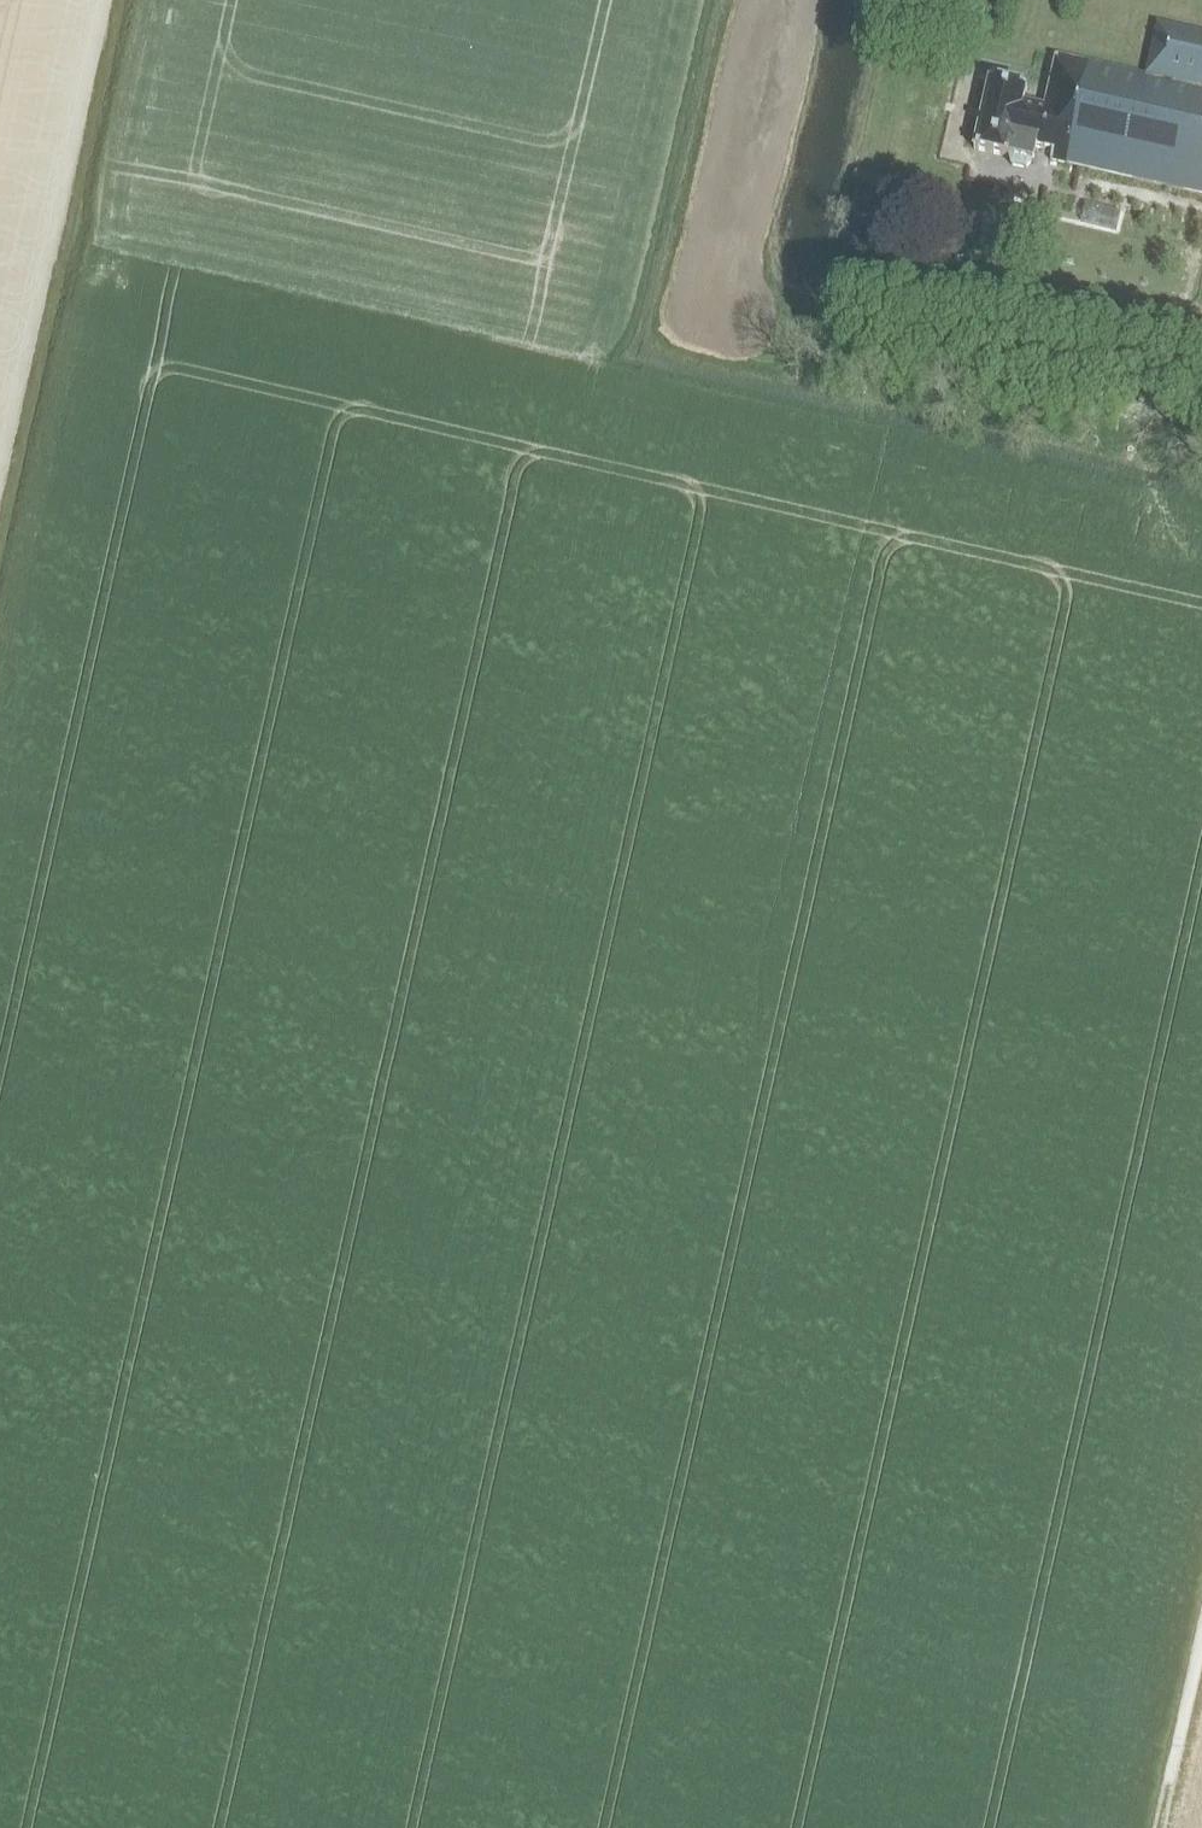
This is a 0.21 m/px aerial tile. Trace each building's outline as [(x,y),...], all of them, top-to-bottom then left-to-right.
[(1007,157),(1009,166),(1025,170),(1030,163),(1031,163),(1035,148),(1053,151),(1051,160),(1201,194),(1201,35),(1155,25),(1144,77),(1055,57),(1045,109),(1024,103),(1028,90),(992,81),(976,149),(1007,157)]
